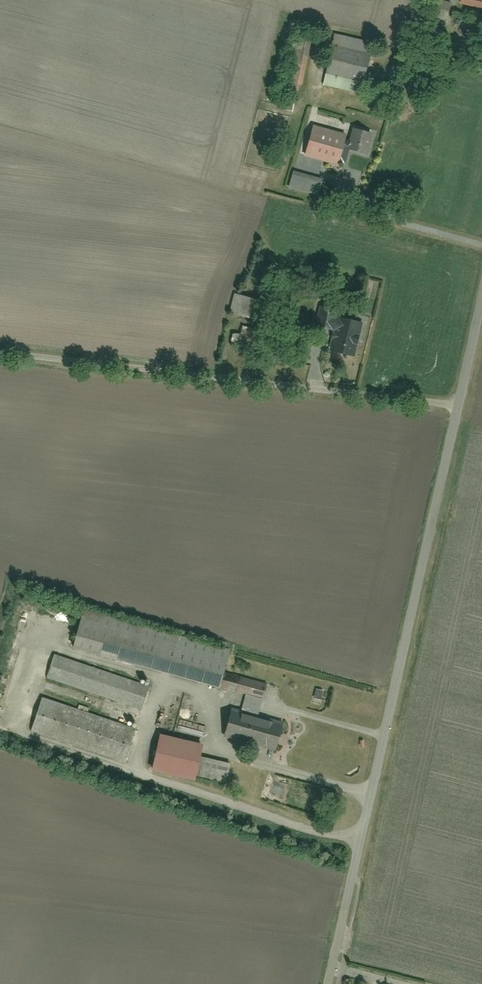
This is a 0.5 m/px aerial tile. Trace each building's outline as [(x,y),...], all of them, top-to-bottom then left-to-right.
[(462,6),(481,12),(481,0),(464,0),(462,6)] [(337,32),(323,84),(363,95),(377,43),(337,32)] [(314,124),(304,156),(338,167),(349,135),(314,124)] [(348,149),(369,156),(376,134),(354,128),(348,149)] [(295,174),(291,188),(320,197),(324,184),(295,174)] [(312,275),(309,286),(325,290),(328,279),(312,275)] [(366,280),(359,313),(373,316),(380,283),(366,280)] [(239,293),(232,313),(262,323),(269,302),(239,293)] [(339,318),(331,350),(354,355),(361,324),(339,318)] [(237,330),(234,345),(252,349),(254,334),(237,330)] [(81,608),(70,647),(242,694),(237,711),(226,708),(219,737),(272,750),(279,721),(255,715),(264,683),(219,671),(226,647),(81,608)] [(50,655),(43,679),(138,708),(145,684),(50,655)] [(199,701),(169,693),(160,725),(190,733),(199,701)] [(133,727),(39,697),(28,730),(122,760),(133,727)] [(200,742),(157,732),(148,769),(221,786),(227,762),(197,755),(200,742)]
